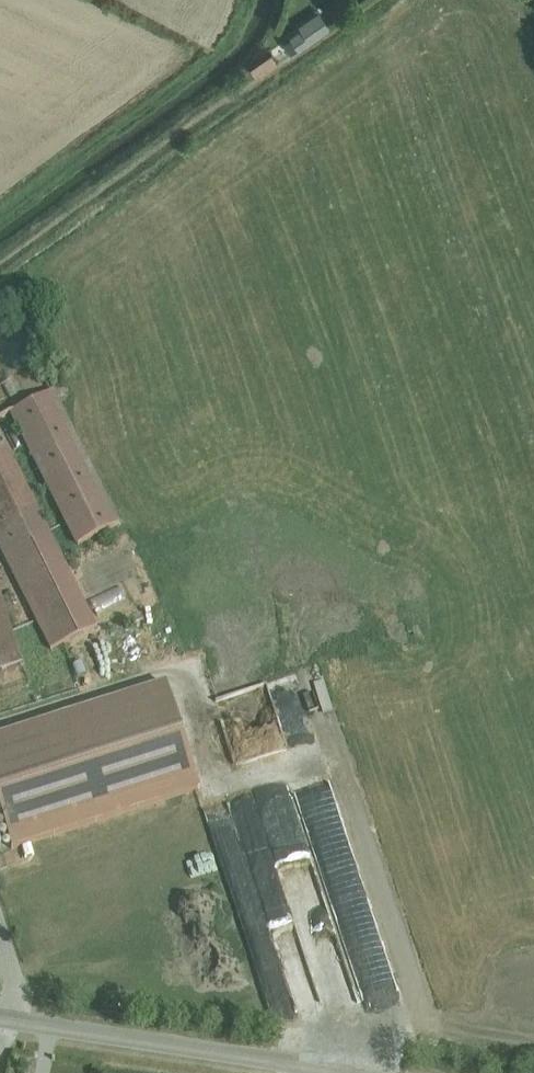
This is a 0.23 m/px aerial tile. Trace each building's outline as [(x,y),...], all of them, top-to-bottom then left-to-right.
[(319,9),(298,24),(299,26),(288,34),(299,49),(331,27),(319,9)] [(271,53),(249,67),(254,76),(277,62),(271,53)] [(53,391),(37,361),(0,379),(0,419),(10,414),(53,391)] [(53,391),(10,414),(77,546),(121,523),(53,391)] [(50,650),(98,626),(0,428),(0,548),(50,650)] [(23,663),(0,593),(0,670),(23,663)] [(0,735),(0,810),(12,848),(201,788),(167,682),(0,735)]
